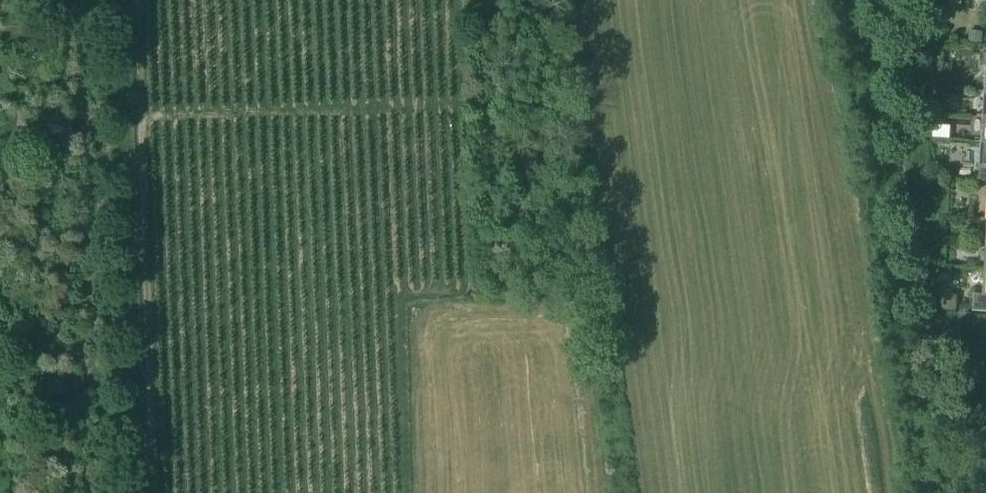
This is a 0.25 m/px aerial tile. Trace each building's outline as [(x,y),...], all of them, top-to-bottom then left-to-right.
[(972,31),(972,42),(984,43),(984,32),(972,31)] [(948,99),(948,89),(939,89),(938,98),(948,99)] [(984,295),(974,294),(973,311),(985,312),(985,269),(984,295)] [(943,295),(942,311),(958,312),(959,296),(943,295)]
